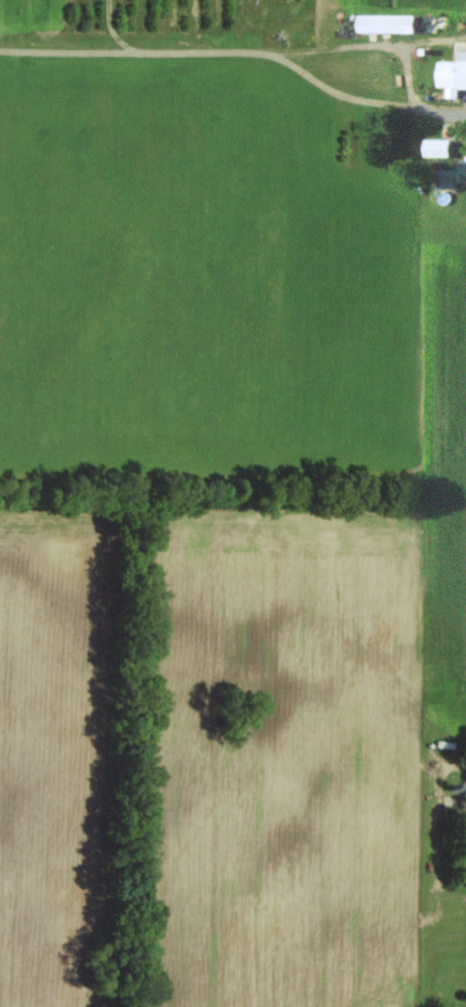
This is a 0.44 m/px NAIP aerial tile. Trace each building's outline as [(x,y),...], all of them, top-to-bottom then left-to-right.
[(432,34),(432,16),(356,16),(356,34),(432,34)] [(456,52),(456,63),(436,63),(435,88),(445,89),(444,99),(455,99),(455,90),(465,91),(465,52),(456,52)] [(449,158),(449,140),(423,141),(423,158),(449,158)] [(436,182),(447,182),(447,191),(455,191),(455,182),(465,182),(465,170),(436,170),(436,182)] [(457,783),(457,800),(465,800),(465,783),(457,783)]
